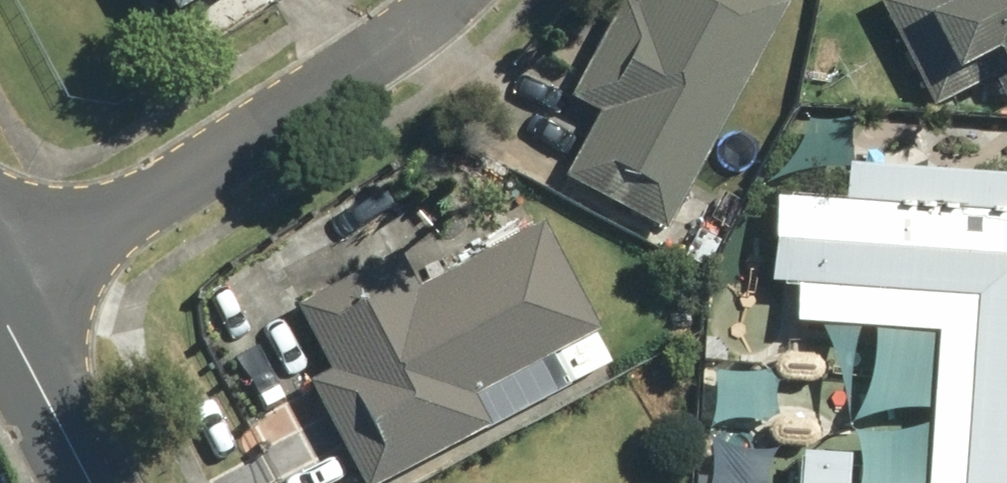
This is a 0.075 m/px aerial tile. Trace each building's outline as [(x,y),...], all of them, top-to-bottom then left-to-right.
[(148,28),(195,0),(132,0),(148,28)] [(658,238),(777,9),(759,0),(630,0),(625,10),(613,4),(560,105),(588,119),(554,184),(658,238)] [(870,6),(899,66),(917,57),(929,84),(970,65),(980,85),(1006,72),(1006,0),(882,0),(870,6)] [(834,173),(831,210),(762,205),(756,249),(756,289),(785,291),(782,331),(923,340),(913,482),(1006,482),(1006,185),(834,173)] [(348,482),(385,482),(603,370),(530,229),(412,290),(394,255),(284,312),(319,379),(299,389),(348,482)] [(787,482),(831,482),(832,463),(789,460),(787,482)]
